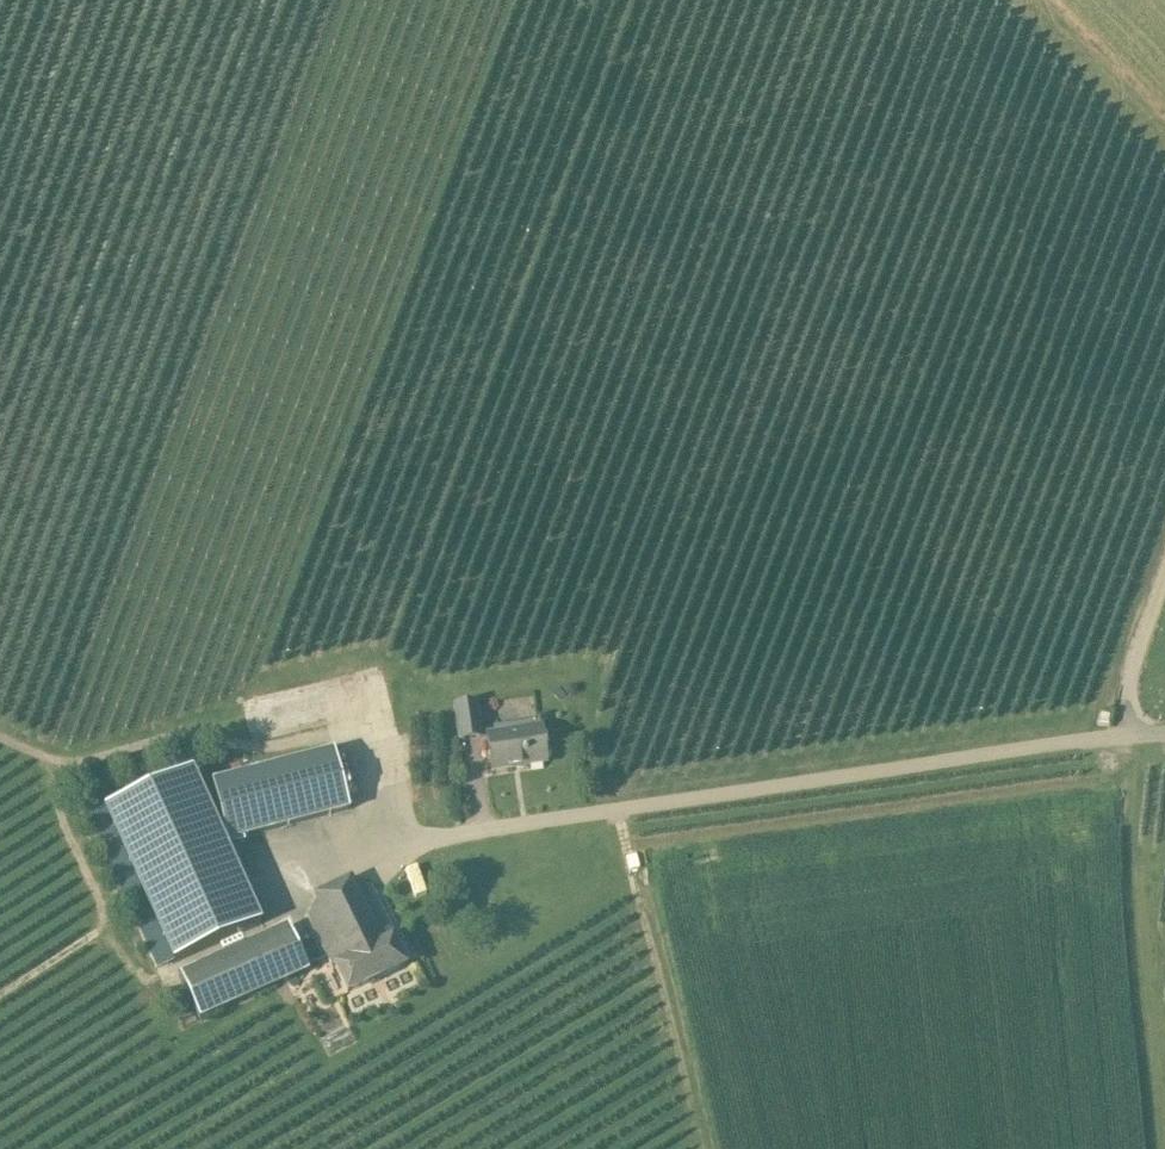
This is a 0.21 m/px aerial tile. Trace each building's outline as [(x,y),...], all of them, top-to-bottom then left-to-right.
[(453,706),(458,743),(483,739),(478,703),(453,706)] [(547,764),(542,729),(488,737),(493,772),(547,764)] [(305,758),(212,784),(227,843),(322,819),(305,758)] [(106,810),(174,962),(261,923),(193,771),(106,810)] [(403,968),(391,942),(394,941),(370,888),(307,917),(342,995),(403,968)] [(288,927),(180,976),(200,1022),(309,973),(288,927)]
